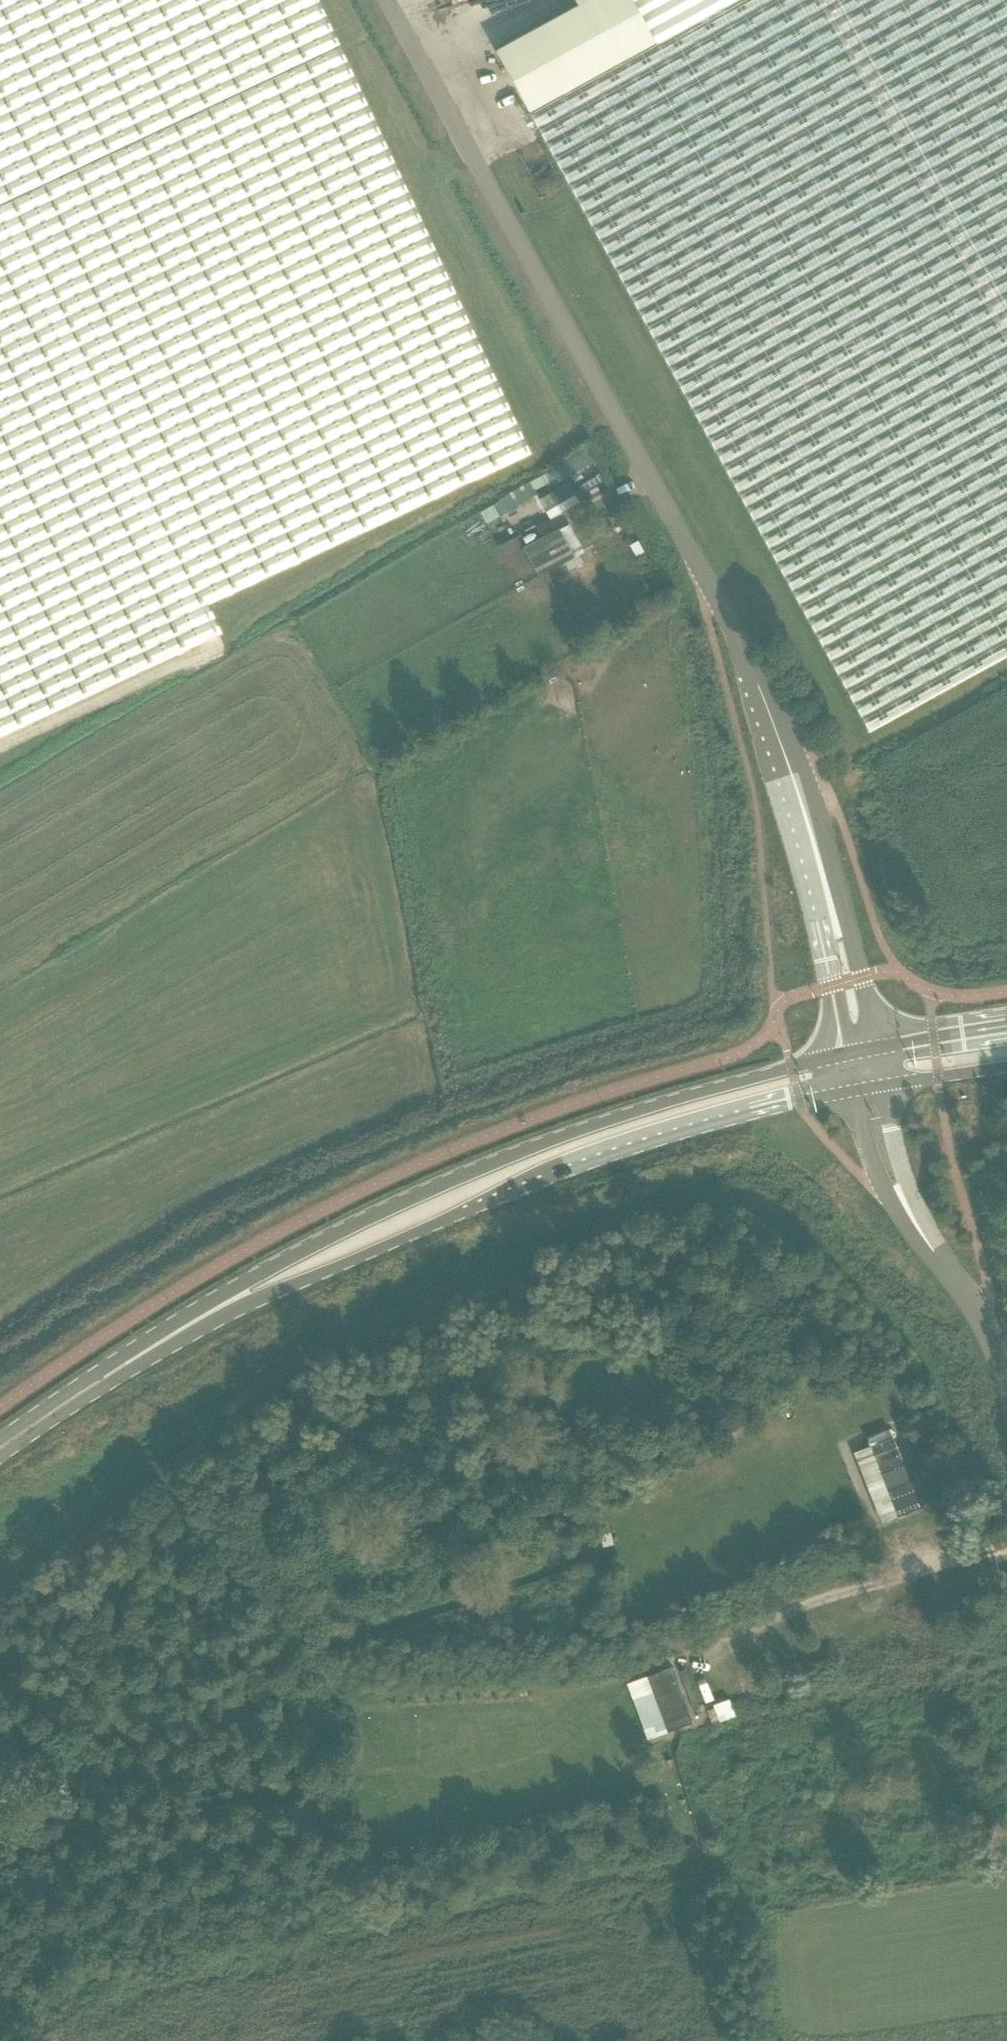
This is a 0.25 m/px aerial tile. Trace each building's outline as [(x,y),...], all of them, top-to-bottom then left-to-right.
[(221,634),(207,605),(530,455),(317,0),(0,0),(0,737),(221,634)] [(577,7),(495,52),(541,136),(868,732),(1006,656),(1006,0),(574,0),(577,7)] [(568,483),(539,500),(544,509),(548,517),(557,512),(552,504),(573,492),(568,483)] [(568,525),(523,548),(538,577),(583,553),(568,525)] [(869,1447),(880,1475),(903,1466),(892,1438),(869,1447)] [(882,1479),(897,1517),(920,1508),(905,1470),(882,1479)] [(598,1504),(606,1502),(604,1495),(596,1497),(598,1504)] [(604,1545),(612,1543),(610,1531),(602,1533),(604,1545)] [(667,1732),(692,1723),(671,1668),(647,1676),(667,1732)] [(729,1702),(707,1711),(711,1722),(712,1723),(734,1714),(729,1702)]
